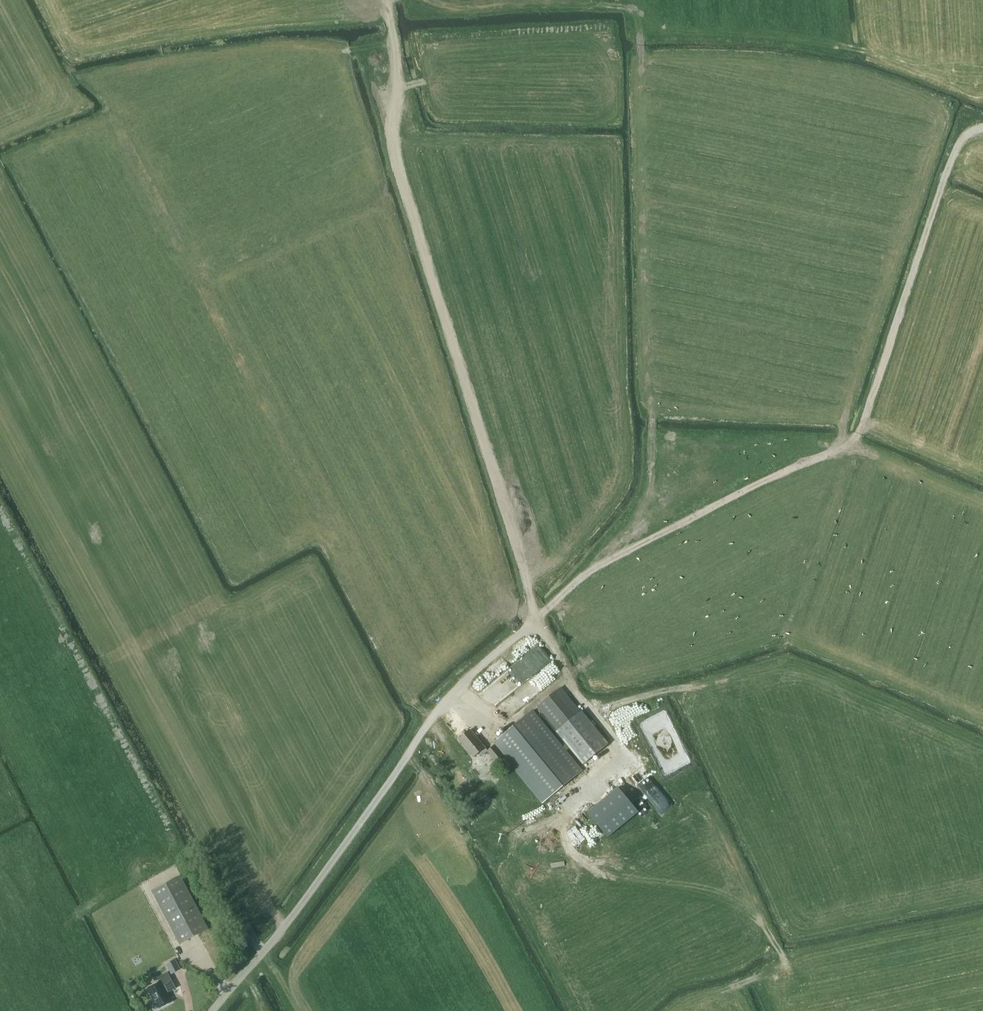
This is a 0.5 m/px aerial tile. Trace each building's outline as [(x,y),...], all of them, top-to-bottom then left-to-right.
[(557,731),(584,764),(608,743),(582,710),(581,711),(561,687),(538,706),(558,731),(557,731)] [(543,803),(583,770),(533,710),(494,742),(543,803)] [(459,739),(468,750),(467,750),(472,756),(473,755),(474,757),(486,747),(471,729),(459,739)] [(503,755),(495,745),(487,751),(496,761),(503,755)] [(618,787),(588,812),(608,837),(639,812),(618,787)] [(152,891),(180,944),(208,929),(181,876),(152,891)] [(181,970),(175,959),(166,964),(172,974),(181,970)] [(168,973),(169,974),(159,979),(160,982),(148,989),(155,1002),(156,1001),(160,1008),(172,1002),(165,989),(174,985),(177,990),(169,973),(168,973)]
